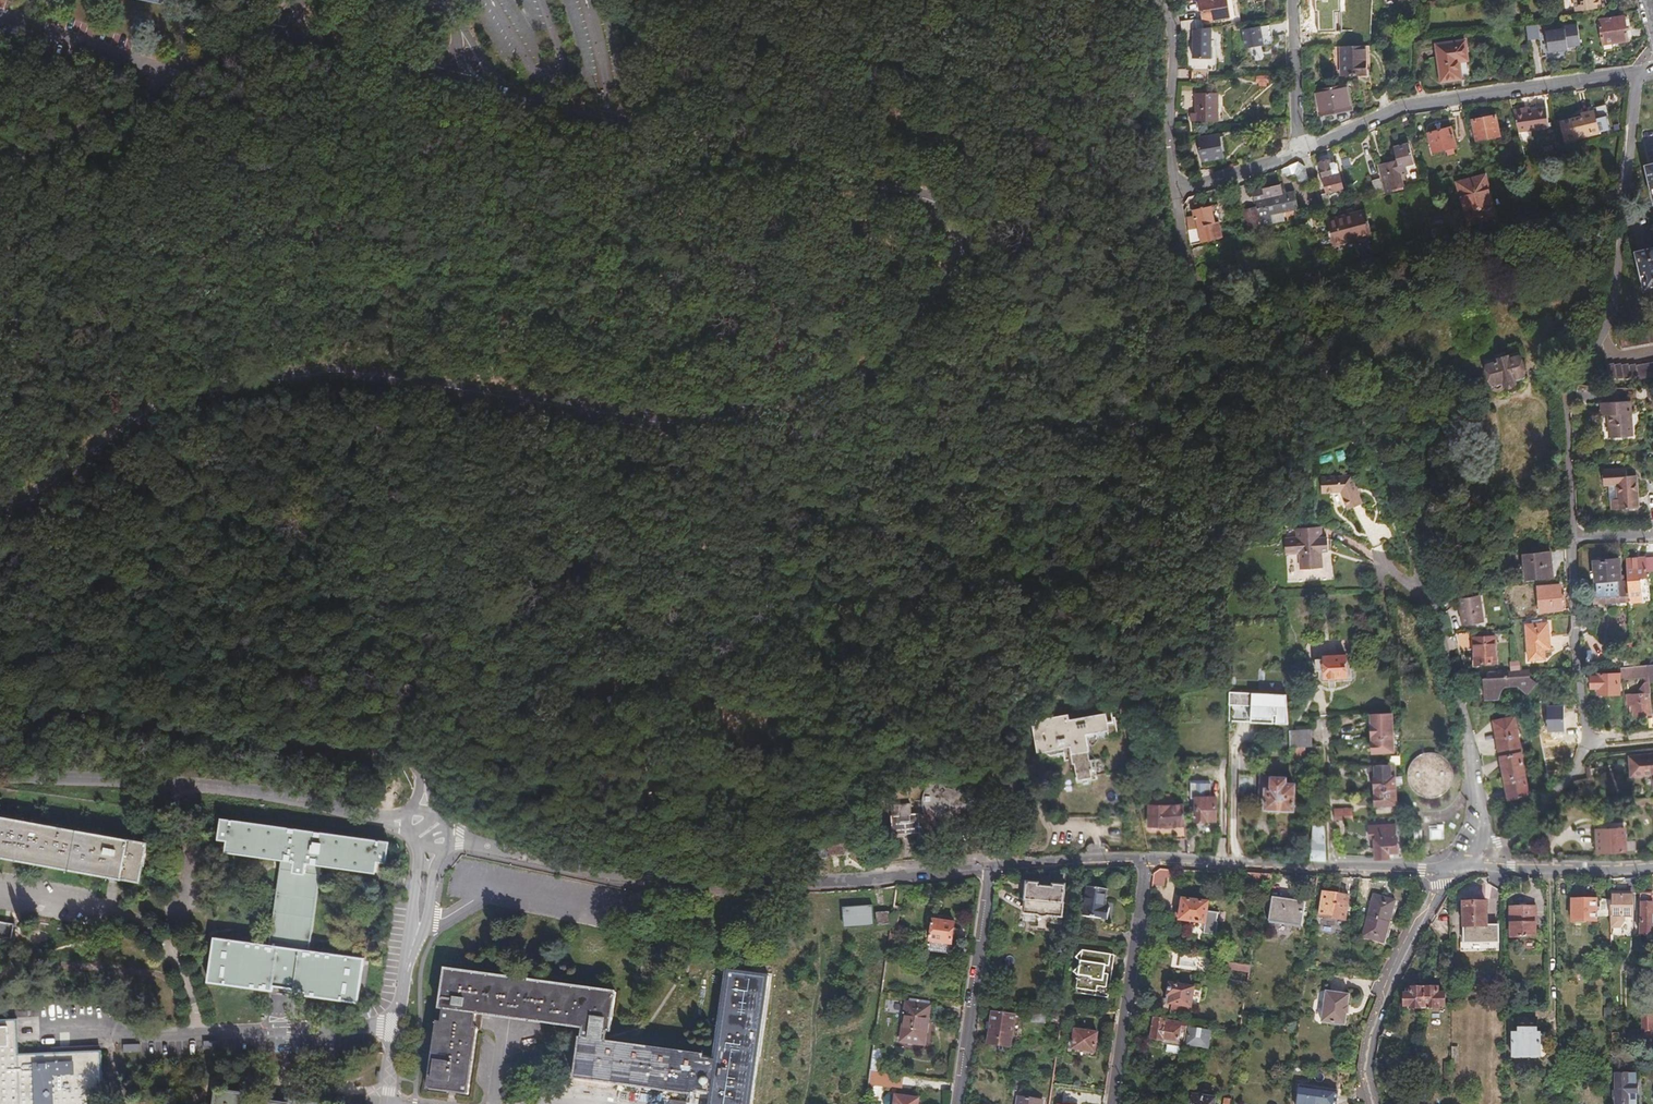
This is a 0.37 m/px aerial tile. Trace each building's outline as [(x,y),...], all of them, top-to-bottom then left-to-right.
[(1200,23),(1228,18),(1225,5),(1224,0),(1196,0),(1200,23)] [(1338,0),(1317,0),(1317,11),(1319,11),(1320,31),(1334,31),(1334,11),(1339,11),(1338,0)] [(1574,12),(1601,8),(1600,0),(1572,0),(1574,12)] [(1622,17),(1597,20),(1600,44),(1625,41),(1624,29),(1622,17)] [(1182,32),(1191,31),(1194,30),(1193,21),(1177,24),(1179,33),(1182,32)] [(1529,42),(1541,41),(1539,25),(1527,26),(1529,42)] [(1553,51),(1582,46),(1579,25),(1549,30),(1553,51)] [(1238,30),(1241,49),(1266,45),(1268,42),(1265,26),(1238,30)] [(1204,47),(1207,48),(1207,44),(1207,38),(1206,38),(1206,28),(1194,30),(1191,31),(1190,38),(1189,39),(1189,58),(1204,59),(1204,47)] [(1190,38),(1191,31),(1182,32),(1181,42),(1185,42),(1185,39),(1189,39),(1190,38)] [(1462,42),(1433,46),(1438,83),(1451,81),(1458,80),(1456,63),(1455,57),(1464,56),(1462,42)] [(1361,47),(1337,48),(1338,76),(1353,76),(1362,76),(1361,47)] [(1202,70),(1188,70),(1188,81),(1202,81),(1202,70)] [(1342,85),(1312,92),(1317,117),(1347,110),(1342,85)] [(1188,121),(1216,121),(1216,108),(1216,94),(1191,94),(1192,114),(1188,114),(1188,121)] [(1530,111),(1521,112),(1524,131),(1546,128),(1543,109),(1530,111)] [(1578,117),(1556,123),(1561,141),(1603,130),(1600,119),(1592,121),(1590,112),(1583,114),(1577,115),(1578,117)] [(1482,119),(1470,121),(1474,141),(1497,136),(1493,117),(1482,119)] [(1283,123),(1272,124),(1274,138),(1285,137),(1283,123)] [(1435,132),(1425,134),(1430,152),(1452,147),(1447,128),(1435,132)] [(1217,135),(1194,138),(1197,161),(1210,159),(1220,158),(1217,135)] [(1374,167),(1381,195),(1399,191),(1398,188),(1399,187),(1396,176),(1404,174),(1402,167),(1410,165),(1404,145),(1396,147),(1389,149),(1393,162),(1374,167)] [(1330,157),(1334,171),(1340,169),(1336,156),(1330,157)] [(1320,163),(1315,164),(1324,193),(1339,189),(1332,165),(1331,164),(1327,165),(1326,161),(1320,163)] [(1294,163),(1282,168),(1286,187),(1305,182),(1302,169),(1294,163)] [(1644,168),(1652,204),(1652,166),(1644,168)] [(1464,226),(1494,218),(1482,175),(1453,183),(1464,226)] [(1380,196),(1376,180),(1368,182),(1372,198),(1380,196)] [(1250,194),(1258,228),(1286,221),(1284,213),(1295,210),(1290,192),(1281,195),(1279,187),(1268,189),(1250,194)] [(1189,246),(1219,239),(1215,221),(1212,222),(1208,207),(1199,209),(1188,211),(1190,221),(1184,222),(1189,246)] [(1251,208),(1239,212),(1243,226),(1256,222),(1251,208)] [(1328,245),(1328,247),(1369,236),(1363,212),(1322,222),(1326,237),(1316,239),(1318,247),(1328,245)] [(1205,247),(1195,249),(1197,259),(1207,256),(1205,247)] [(1635,254),(1643,291),(1652,289),(1652,250),(1635,254)] [(1495,365),(1486,367),(1491,386),(1500,390),(1514,385),(1513,381),(1522,378),(1518,366),(1516,367),(1513,359),(1505,362),(1503,358),(1494,361),(1495,365)] [(1604,363),(1607,377),(1612,376),(1612,378),(1618,377),(1618,378),(1624,377),(1625,380),(1630,379),(1630,381),(1652,377),(1652,362),(1627,366),(1627,364),(1621,365),(1621,364),(1615,365),(1615,363),(1609,364),(1609,362),(1604,363)] [(1628,402),(1599,404),(1600,416),(1606,416),(1607,425),(1608,439),(1631,438),(1628,402)] [(1625,470),(1602,472),(1603,486),(1616,486),(1616,493),(1616,501),(1610,501),(1611,511),(1637,510),(1635,477),(1625,478),(1625,470)] [(1348,477),(1318,479),(1319,494),(1338,493),(1346,510),(1359,505),(1348,477)] [(1317,530),(1291,532),(1293,554),(1295,554),(1296,571),(1318,569),(1317,553),(1324,553),(1324,547),(1323,540),(1318,541),(1317,530)] [(1622,546),(1623,560),(1631,560),(1630,545),(1622,546)] [(1524,581),(1551,577),(1547,553),(1520,556),(1524,581)] [(1631,560),(1623,560),(1626,582),(1628,603),(1628,606),(1649,604),(1648,588),(1645,588),(1644,580),(1645,580),(1643,559),(1638,560),(1631,560)] [(1604,562),(1592,563),(1594,584),(1603,583),(1618,582),(1617,561),(1604,562)] [(1618,582),(1603,583),(1603,593),(1593,594),(1593,598),(1593,604),(1628,603),(1626,582),(1618,582)] [(1556,586),(1533,589),(1536,613),(1562,610),(1561,598),(1557,598),(1556,586)] [(1475,591),(1456,593),(1457,600),(1476,598),(1475,591)] [(1476,598),(1457,600),(1458,611),(1460,625),(1479,623),(1476,598)] [(1545,625),(1523,626),(1525,661),(1540,660),(1540,655),(1546,654),(1545,625)] [(1470,635),(1452,636),(1457,653),(1472,652),(1471,640),(1470,635)] [(1491,639),(1471,640),(1472,652),(1473,667),(1493,665),(1491,639)] [(1630,645),(1619,645),(1620,654),(1620,658),(1614,658),(1615,669),(1618,668),(1632,667),(1630,645)] [(1344,658),(1322,659),(1322,662),(1314,662),(1314,674),(1322,674),(1323,680),(1333,680),(1345,680),(1344,658)] [(1632,667),(1618,668),(1619,675),(1626,675),(1626,678),(1647,677),(1646,668),(1646,667),(1632,667)] [(1504,688),(1516,688),(1526,696),(1535,686),(1528,680),(1528,672),(1487,673),(1486,678),(1483,678),(1482,688),(1482,700),(1495,700),(1499,692),(1504,688)] [(1617,675),(1594,676),(1594,678),(1591,679),(1592,690),(1597,690),(1598,696),(1608,695),(1618,695),(1617,675)] [(1230,722),(1289,724),(1287,695),(1231,693),(1230,722)] [(1646,695),(1623,697),(1624,706),(1630,706),(1631,717),(1637,716),(1644,716),(1645,730),(1651,729),(1651,728),(1650,715),(1648,716),(1646,695)] [(1389,715),(1369,716),(1369,729),(1370,741),(1390,740),(1389,715)] [(1085,782),(1092,780),(1085,735),(1114,730),(1111,716),(1065,723),(1064,718),(1029,724),(1034,753),(1039,753),(1048,760),(1061,759),(1061,762),(1065,762),(1066,765),(1071,764),(1072,771),(1070,772),(1072,784),(1076,783),(1076,788),(1082,787),(1086,786),(1085,782)] [(1502,781),(1522,777),(1511,723),(1491,727),(1497,753),(1502,781)] [(1309,733),(1287,733),(1287,749),(1310,748),(1309,733)] [(1390,740),(1370,741),(1370,749),(1370,755),(1390,755),(1390,740)] [(1310,748),(1287,749),(1288,761),(1304,760),(1304,755),(1318,755),(1318,748),(1310,748)] [(1416,756),(1409,762),(1405,770),(1404,776),(1405,784),(1409,792),(1416,797),(1424,800),(1434,800),(1442,796),(1447,790),(1451,782),(1451,773),(1448,765),(1443,759),(1433,754),(1427,753),(1416,756)] [(1629,758),(1630,766),(1631,775),(1652,773),(1652,757),(1629,758)] [(1392,767),(1370,768),(1370,776),(1370,778),(1373,778),(1373,785),(1374,793),(1393,792),(1392,778),(1392,767)] [(1370,776),(1370,768),(1360,768),(1360,776),(1370,776)] [(1526,799),(1522,777),(1502,781),(1507,803),(1526,799)] [(973,803),(970,792),(964,785),(956,780),(944,778),(935,780),(927,785),(921,792),(918,802),(919,814),(924,824),(931,829),(940,833),(947,833),(954,832),(961,829),(969,821),(972,813),(973,803)] [(1285,782),(1262,781),(1262,793),(1266,793),(1266,812),(1274,812),(1280,812),(1281,815),(1289,815),(1290,813),(1292,813),(1293,788),(1285,788),(1285,782)] [(1208,791),(1200,790),(1200,800),(1194,800),(1194,823),(1195,823),(1195,825),(1203,825),(1203,823),(1209,823),(1213,823),(1214,800),(1207,800),(1208,791)] [(1393,792),(1374,793),(1374,799),(1374,807),(1393,806),(1393,792)] [(1178,805),(1145,806),(1146,826),(1148,826),(1149,829),(1154,829),(1155,826),(1163,826),(1170,826),(1172,840),(1182,840),(1182,839),(1178,805)] [(906,806),(886,808),(888,837),(899,836),(915,835),(914,816),(907,816),(906,806)] [(1350,810),(1331,811),(1331,820),(1351,820),(1350,810)] [(114,879),(139,883),(146,844),(0,818),(0,858),(114,879)] [(386,865),(389,844),(220,821),(218,842),(227,843),(226,855),(278,862),(318,867),(376,875),(378,864),(386,865)] [(1418,824),(1410,824),(1411,841),(1419,841),(1418,824)] [(1597,830),(1598,852),(1613,851),(1626,851),(1624,827),(1605,829),(1606,830),(1597,830)] [(1394,828),(1366,829),(1367,834),(1366,834),(1366,840),(1367,840),(1367,845),(1375,844),(1375,851),(1376,863),(1387,862),(1387,856),(1397,856),(1396,842),(1394,842),(1394,828)] [(1321,829),(1311,830),(1310,862),(1324,863),(1321,829)] [(1192,839),(1182,839),(1182,840),(1184,855),(1193,855),(1192,839)] [(829,843),(830,854),(853,852),(852,840),(829,843)] [(1026,841),(1016,841),(1017,850),(1027,850),(1026,841)] [(309,936),(318,867),(278,862),(268,931),(279,932),(277,949),(266,948),(213,940),(207,984),(272,993),(273,988),(281,989),(293,991),(292,996),(357,1005),(362,967),(363,961),(306,953),(299,952),(301,935),(309,936)] [(1162,870),(1155,875),(1153,887),(1167,887),(1170,872),(1162,870)] [(1035,889),(1023,888),(1020,919),(1059,923),(1062,889),(1050,888),(1049,893),(1034,892),(1035,889)] [(1104,892),(1084,889),(1080,918),(1105,922),(1107,910),(1101,909),(1102,903),(1104,892)] [(1335,898),(1320,896),(1316,920),(1343,924),(1346,900),(1335,898)] [(1615,896),(1609,896),(1609,931),(1618,931),(1622,926),(1622,920),(1629,920),(1629,898),(1620,898),(1620,896),(1615,896)] [(1637,896),(1637,905),(1639,905),(1639,927),(1637,927),(1637,935),(1644,935),(1649,935),(1650,927),(1652,927),(1652,909),(1650,909),(1650,898),(1648,896),(1643,896),(1637,896)] [(1382,902),(1371,899),(1359,940),(1380,946),(1382,938),(1392,905),(1382,902)] [(1287,902),(1269,900),(1266,924),(1299,928),(1302,904),(1287,902)] [(1581,901),(1570,901),(1570,922),(1593,922),(1594,901),(1581,901)] [(1205,906),(1180,903),(1178,912),(1177,922),(1201,925),(1199,934),(1211,936),(1214,914),(1204,913),(1205,906)] [(1494,928),(1483,928),(1482,905),(1461,906),(1461,925),(1461,954),(1494,954),(1494,928)] [(868,908),(838,911),(840,931),(870,929),(868,908)] [(893,930),(896,909),(891,908),(888,930),(893,930)] [(1520,908),(1509,908),(1509,938),(1533,938),(1533,908),(1520,908)] [(884,915),(872,916),(873,925),(884,924),(884,915)] [(951,926),(929,923),(926,945),(927,945),(926,952),(944,955),(946,947),(948,948),(949,937),(951,926)] [(1644,942),(1652,941),(1652,927),(1650,927),(1649,935),(1644,935),(1644,942)] [(279,932),(268,931),(266,948),(277,949),(279,932)] [(309,936),(301,935),(299,952),(306,953),(308,944),(309,936)] [(1105,969),(1107,958),(1079,954),(1073,960),(1077,966),(1076,970),(1070,976),(1075,981),(1072,994),(1093,997),(1094,990),(1102,991),(1104,977),(1100,976),(1101,972),(1102,969),(1105,969)] [(1110,959),(1107,958),(1105,969),(1102,969),(1101,972),(1100,976),(1104,977),(1102,991),(1094,990),(1093,997),(1105,999),(1110,959)] [(617,992),(445,968),(439,1009),(445,1010),(443,1023),(438,1023),(429,1090),(469,1096),(474,1063),(479,1030),(476,1030),(478,1014),(484,1015),(530,1022),(584,1029),(583,1039),(607,1042),(608,1032),(611,1032),(617,992)] [(580,1039),(575,1080),(607,1085),(656,1091),(698,1097),(698,1093),(712,1095),(712,1099),(711,1103),(754,1103),(771,978),(729,972),(717,1062),(705,1060),(706,1056),(610,1043),(607,1042),(583,1039),(580,1039)] [(1191,984),(1171,981),(1169,990),(1168,1000),(1169,1000),(1168,1009),(1185,1012),(1186,1003),(1188,1003),(1191,984)] [(1436,990),(1409,990),(1409,995),(1403,995),(1403,1007),(1409,1007),(1409,1010),(1417,1010),(1436,1010),(1436,1008),(1443,1008),(1443,996),(1436,996),(1436,990)] [(1344,1014),(1346,998),(1322,995),(1318,1025),(1342,1029),(1344,1014)] [(924,1026),(926,1007),(902,1003),(896,1051),(927,1055),(928,1045),(928,1037),(928,1027),(924,1026)] [(484,1015),(478,1014),(476,1030),(479,1030),(484,1015)] [(1042,1015),(1027,1014),(1026,1023),(1041,1025),(1042,1015)] [(1652,1026),(1652,1015),(1638,1016),(1638,1034),(1637,1034),(1637,1044),(1652,1044),(1652,1026)] [(1006,1050),(1007,1046),(1011,1019),(989,1016),(986,1036),(984,1047),(1006,1050)] [(1011,1019),(1007,1046),(1012,1047),(1016,1019),(1011,1019)] [(1162,1054),(1179,1057),(1184,1025),(1150,1020),(1149,1027),(1146,1040),(1158,1042),(1157,1046),(1163,1047),(1162,1054)] [(15,1057),(15,1052),(14,1022),(0,1023),(0,1103),(17,1103),(15,1057)] [(1397,1033),(1382,1027),(1378,1038),(1393,1044),(1397,1033)] [(1202,1034),(1202,1030),(1190,1028),(1189,1032),(1186,1031),(1184,1047),(1204,1050),(1206,1034),(1202,1034)] [(1515,1037),(1510,1037),(1509,1060),(1534,1060),(1539,1065),(1546,1059),(1540,1048),(1540,1045),(1543,1042),(1541,1037),(1536,1037),(1533,1037),(1533,1032),(1515,1032),(1515,1037)] [(1093,1036),(1072,1033),(1069,1051),(1090,1054),(1092,1044),(1093,1036)] [(220,1041),(203,1042),(203,1050),(221,1049),(220,1041)] [(141,1044),(123,1045),(123,1053),(141,1052),(141,1044)] [(870,1052),(867,1072),(879,1074),(882,1054),(870,1052)] [(15,1057),(17,1103),(100,1103),(98,1054),(85,1054),(76,1055),(67,1055),(47,1056),(28,1057),(15,1057)] [(1449,1092),(1449,1067),(1443,1067),(1443,1083),(1441,1083),(1441,1092),(1449,1092)] [(867,1072),(864,1090),(893,1094),(896,1077),(879,1074),(867,1072)] [(1632,1078),(1613,1078),(1613,1103),(1632,1103),(1632,1078)] [(1301,1085),(1298,1103),(1336,1103),(1338,1090),(1301,1085)] [(271,1100),(214,1092),(212,1103),(271,1103),(271,1100)] [(1196,1096),(1194,1103),(1218,1103),(1219,1099),(1196,1096)]
